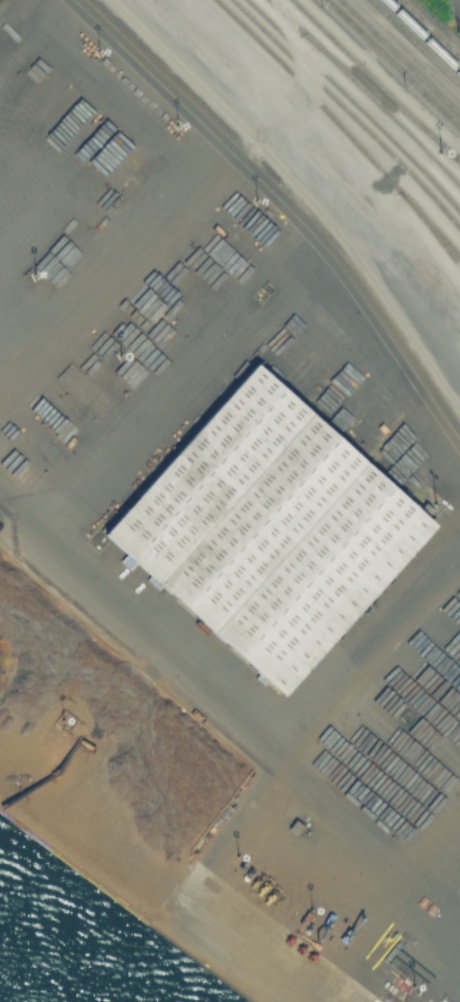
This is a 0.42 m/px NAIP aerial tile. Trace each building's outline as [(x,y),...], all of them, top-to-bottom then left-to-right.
[(257,363),(438,526),(283,698),(102,536),(257,363)]
